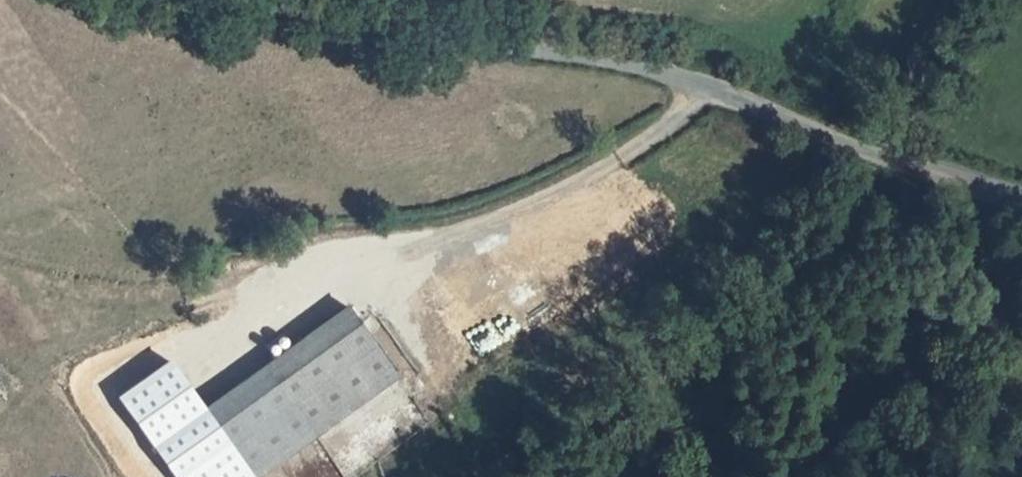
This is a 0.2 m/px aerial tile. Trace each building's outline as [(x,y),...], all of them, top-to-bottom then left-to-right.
[(346,297),(198,388),(242,462),(391,371),(346,297)]
